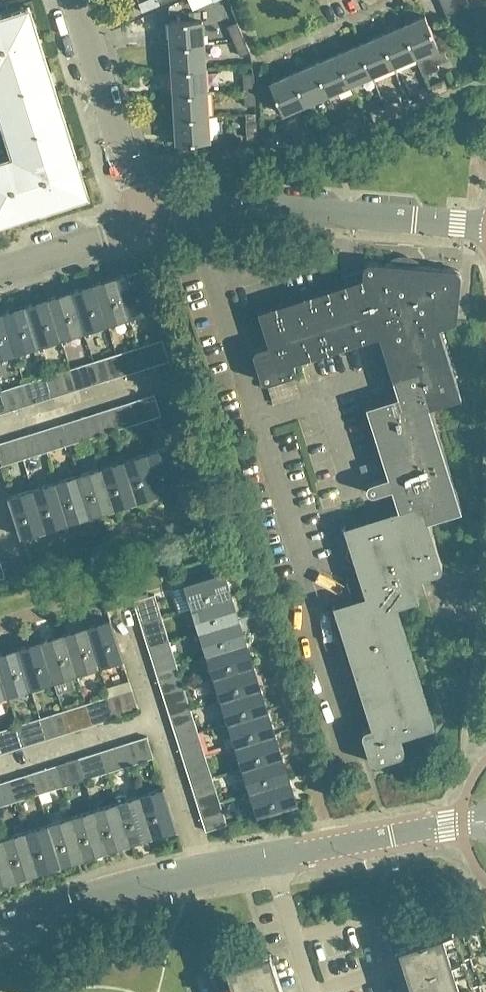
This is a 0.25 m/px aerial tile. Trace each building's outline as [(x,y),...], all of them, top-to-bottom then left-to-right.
[(469,4),(467,0),(449,0),(441,4),(446,15),(469,4)] [(474,16),(469,4),(446,15),(451,26),(474,16)] [(60,103),(56,91),(29,5),(0,14),(0,85),(22,154),(37,149),(39,155),(0,167),(0,222),(88,194),(66,124),(60,103)] [(415,57),(423,77),(440,69),(438,65),(447,61),(441,45),(438,47),(425,17),(402,27),(416,57),(415,57)] [(203,45),(202,21),(169,23),(170,47),(203,45)] [(243,38),(237,23),(228,27),(234,42),(243,38)] [(416,57),(402,27),(380,36),(393,67),(415,57),(416,57)] [(393,67),(380,36),(358,46),(372,76),(393,67)] [(250,53),(243,38),(234,42),(241,57),(250,53)] [(205,69),(203,45),(170,47),(171,71),(205,69)] [(372,76),(358,46),(336,55),(350,85),(372,76)] [(350,85),(336,55),(314,65),(327,95),(350,85)] [(327,95),(314,65),(292,74),(305,105),(327,95)] [(206,93),(205,69),(171,71),(173,95),(206,93)] [(254,90),(253,74),(243,75),(244,91),(254,90)] [(305,105),(292,74),(270,84),(283,114),(305,105)] [(447,91),(443,82),(429,88),(433,97),(447,91)] [(433,97),(429,88),(414,94),(418,103),(433,97)] [(255,106),(254,90),(244,91),(245,107),(255,106)] [(207,117),(206,93),(173,95),(174,119),(207,117)] [(404,110),(400,101),(385,107),(389,116),(404,110)] [(389,116),(385,107),(370,113),(374,122),(389,116)] [(209,142),(207,117),(174,119),(176,144),(209,142)] [(360,128),(356,119),(341,126),(345,135),(360,128)] [(257,139),(256,122),(246,122),(247,139),(257,139)] [(330,141),(345,135),(341,126),(326,132),(330,141)] [(309,145),(309,136),(293,136),(294,146),(309,145)] [(434,726),(395,605),(426,596),(420,578),(440,572),(441,571),(442,570),(442,567),(428,522),(461,511),(429,409),(461,398),(439,328),(454,323),(456,322),(457,319),(461,276),(461,275),(461,274),(460,274),(460,273),(460,272),(459,272),(459,271),(458,270),(457,270),(457,269),(456,269),(455,269),(454,269),(414,265),(414,263),(411,259),(397,258),(397,264),(371,261),(369,262),(366,263),(364,266),(364,269),(343,276),(345,283),(326,289),(258,311),(268,345),(257,349),(256,349),(254,351),(253,352),(253,355),(261,380),(261,381),(263,383),(264,383),(267,383),(292,375),(293,375),(295,372),(296,372),(296,369),(294,362),(379,336),(387,363),(380,366),(390,398),(366,406),(388,476),(371,482),(368,483),(366,487),(367,490),(368,493),(371,494),(375,494),(392,489),(398,509),(343,527),(360,580),(353,583),(358,598),(333,606),(363,699),(372,728),(365,730),(364,731),(362,733),(362,736),(370,760),(371,762),(372,763),(374,763),(377,763),(400,755),(402,754),(402,753),(403,752),(403,751),(403,750),(403,748),(400,737),(434,726)] [(152,310),(139,269),(116,277),(129,317),(131,323),(136,321),(134,315),(142,313),(152,310)] [(129,317),(116,277),(93,284),(106,325),(108,324),(108,323),(120,320),(129,317)] [(106,325),(93,284),(70,291),(83,332),(85,338),(90,336),(88,330),(97,327),(97,328),(106,325)] [(83,332),(70,291),(47,298),(60,339),(62,345),(67,343),(65,337),(73,335),(83,332)] [(60,339),(47,298),(25,306),(37,346),(39,352),(44,351),(42,344),(50,342),(60,339)] [(37,346),(25,306),(2,313),(15,354),(16,353),(28,349),(37,346)] [(2,313),(0,314),(0,358),(5,356),(5,357),(15,354),(2,313)] [(165,351),(162,340),(139,347),(146,368),(169,361),(165,351)] [(146,368),(139,347),(116,355),(123,375),(146,368)] [(123,375),(116,355),(93,362),(100,383),(123,375)] [(100,383),(93,362),(70,369),(77,390),(100,383)] [(77,390),(70,369),(47,376),(54,397),(77,390)] [(54,397),(47,376),(24,384),(31,404),(54,397)] [(31,404),(24,384),(1,391),(8,412),(31,404)] [(161,416),(154,395),(131,402),(138,423),(161,416)] [(138,423),(131,402),(108,409),(115,430),(138,423)] [(115,430),(108,409),(85,416),(92,438),(115,430)] [(92,438),(85,416),(62,424),(69,445),(92,438)] [(69,445),(62,424),(39,431),(46,452),(69,445)] [(46,452),(39,431),(16,438),(23,460),(46,452)] [(16,438),(0,444),(0,466),(0,467),(23,460),(16,438)] [(183,486),(171,445),(147,453),(160,493),(177,488),(178,492),(184,490),(182,486),(183,486)] [(160,493),(147,453),(124,460),(137,501),(154,496),(155,499),(160,498),(159,494),(160,493)] [(137,501),(124,460),(101,467),(114,508),(131,503),(132,507),(137,505),(136,501),(137,501)] [(114,508),(101,467),(79,475),(91,515),(108,510),(110,514),(114,512),(113,508),(114,508)] [(91,515),(79,475),(56,482),(69,522),(85,517),(86,521),(92,520),(90,516),(91,515)] [(69,522),(56,482),(32,489),(46,530),(62,524),(64,528),(69,527),(68,523),(69,522)] [(46,530),(32,489),(10,496),(23,537),(39,532),(40,536),(46,534),(45,530),(46,530)] [(232,596),(225,573),(178,588),(180,592),(186,590),(189,599),(191,608),(192,609),(232,596)] [(161,618),(154,595),(133,602),(140,625),(161,618)] [(240,619),(232,596),(192,609),(191,608),(186,610),(187,615),(194,613),(197,622),(196,622),(199,631),(199,632),(240,619)] [(169,641),(161,618),(140,625),(148,648),(169,641)] [(122,659),(110,619),(85,627),(98,666),(99,666),(111,662),(122,659)] [(247,642),(240,619),(199,632),(199,631),(193,633),(195,637),(201,636),(204,645),(203,645),(206,654),(206,655),(247,642)] [(98,666),(85,627),(63,634),(76,674),(77,679),(83,678),(81,671),(88,669),(89,670),(98,666)] [(75,674),(76,674),(63,634),(40,641),(53,681),(55,687),(60,685),(58,679),(66,676),(66,677),(75,674)] [(43,684),(53,681),(40,641),(17,648),(29,688),(43,683),(43,684)] [(176,664),(169,641),(148,648),(155,671),(176,664)] [(254,665),(247,642),(206,655),(206,654),(200,656),(202,660),(208,659),(211,668),(213,676),(214,678),(254,665)] [(17,648),(0,653),(0,674),(7,695),(19,691),(20,691),(29,688),(17,648)] [(183,687),(176,664),(155,671),(162,694),(183,687)] [(261,688),(254,665),(214,678),(213,676),(207,679),(209,683),(215,681),(218,690),(217,690),(220,699),(221,700),(261,688)] [(190,710),(183,687),(162,694),(169,717),(190,710)] [(268,711),(261,688),(221,700),(220,699),(215,701),(216,706),(222,704),(225,714),(227,723),(228,724),(268,711)] [(138,711),(131,689),(108,697),(115,718),(138,711)] [(115,718),(108,697),(85,704),(92,725),(115,718)] [(92,725),(85,704),(62,711),(69,732),(92,725)] [(197,733),(190,710),(169,717),(176,740),(197,733)] [(69,732),(62,711),(39,718),(46,740),(69,732)] [(276,734),(268,711),(228,724),(227,723),(222,724),(223,729),(230,727),(233,737),(232,737),(235,746),(235,747),(276,734)] [(46,740),(39,718),(16,726),(23,747),(46,740)] [(16,726),(0,731),(0,754),(23,747),(16,726)] [(205,757),(197,733),(176,740),(184,763),(205,757)] [(283,757),(276,734),(235,747),(235,746),(229,747),(230,752),(237,750),(240,760),(239,760),(242,768),(242,769),(283,757)] [(153,758),(146,737),(123,744),(130,765),(153,758)] [(130,765),(123,744),(100,752),(107,773),(130,765)] [(107,773),(100,752),(77,759),(84,780),(107,773)] [(212,780),(205,757),(184,763),(191,786),(212,780)] [(290,779),(283,757),(242,769),(242,768),(236,770),(238,775),(244,773),(247,783),(249,792),(290,779)] [(84,780),(77,759),(54,766),(61,787),(84,780)] [(61,787),(54,766),(31,773),(38,794),(61,787)] [(38,794),(31,773),(8,781),(15,802),(38,794)] [(297,803),(290,779),(249,792),(244,793),(245,798),(251,796),(254,806),(253,806),(257,816),(297,803)] [(219,803),(212,780),(191,786),(198,809),(219,803)] [(8,781),(0,783),(0,806),(15,802),(8,781)] [(175,828),(162,788),(139,796),(152,835),(168,830),(169,835),(175,833),(173,829),(175,828)] [(152,835),(139,796),(128,799),(127,797),(124,795),(121,795),(114,797),(116,803),(129,843),(144,838),(146,842),(152,840),(151,836),(152,835)] [(129,848),(128,843),(129,843),(116,803),(93,810),(106,850),(122,845),(123,849),(129,848)] [(226,826),(219,803),(198,809),(205,832),(226,826)] [(105,850),(106,850),(93,810),(71,817),(83,857),(99,852),(101,857),(106,855),(105,850)] [(77,864),(83,862),(82,858),(83,857),(71,817),(47,825),(59,865),(76,860),(77,864)] [(61,869),(59,865),(47,825),(25,832),(37,871),(53,866),(55,871),(61,869)] [(38,876),(36,872),(37,871),(25,832),(2,839),(14,879),(31,874),(32,878),(38,876)] [(2,839),(0,839),(0,883),(8,881),(9,885),(15,884),(14,879),(2,839)] [(420,991),(481,991),(479,984),(470,956),(463,934),(461,928),(443,934),(442,934),(406,946),(420,991)] [(264,954),(239,962),(232,964),(208,972),(215,991),(276,991),(264,954)]
